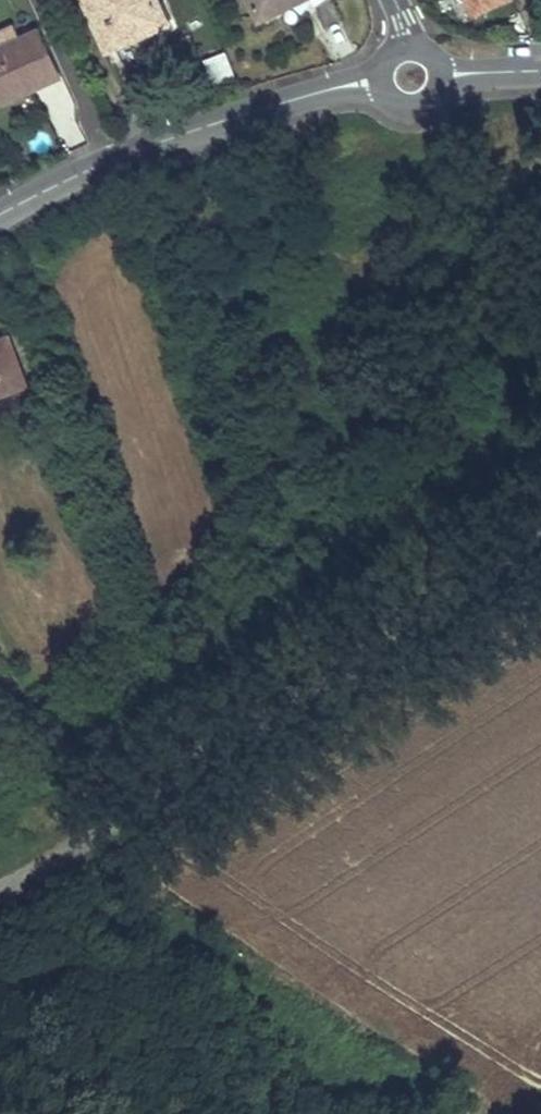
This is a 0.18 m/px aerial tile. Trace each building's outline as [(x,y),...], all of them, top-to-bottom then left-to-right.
[(155,0),(87,0),(109,48),(166,23),(155,0)] [(260,21),(300,0),(249,0),(260,21)] [(507,0),(467,0),(473,15),(507,0)] [(0,48),(0,100),(1,103),(58,77),(37,31),(0,48)] [(24,386),(7,338),(0,341),(0,395),(24,386)]
